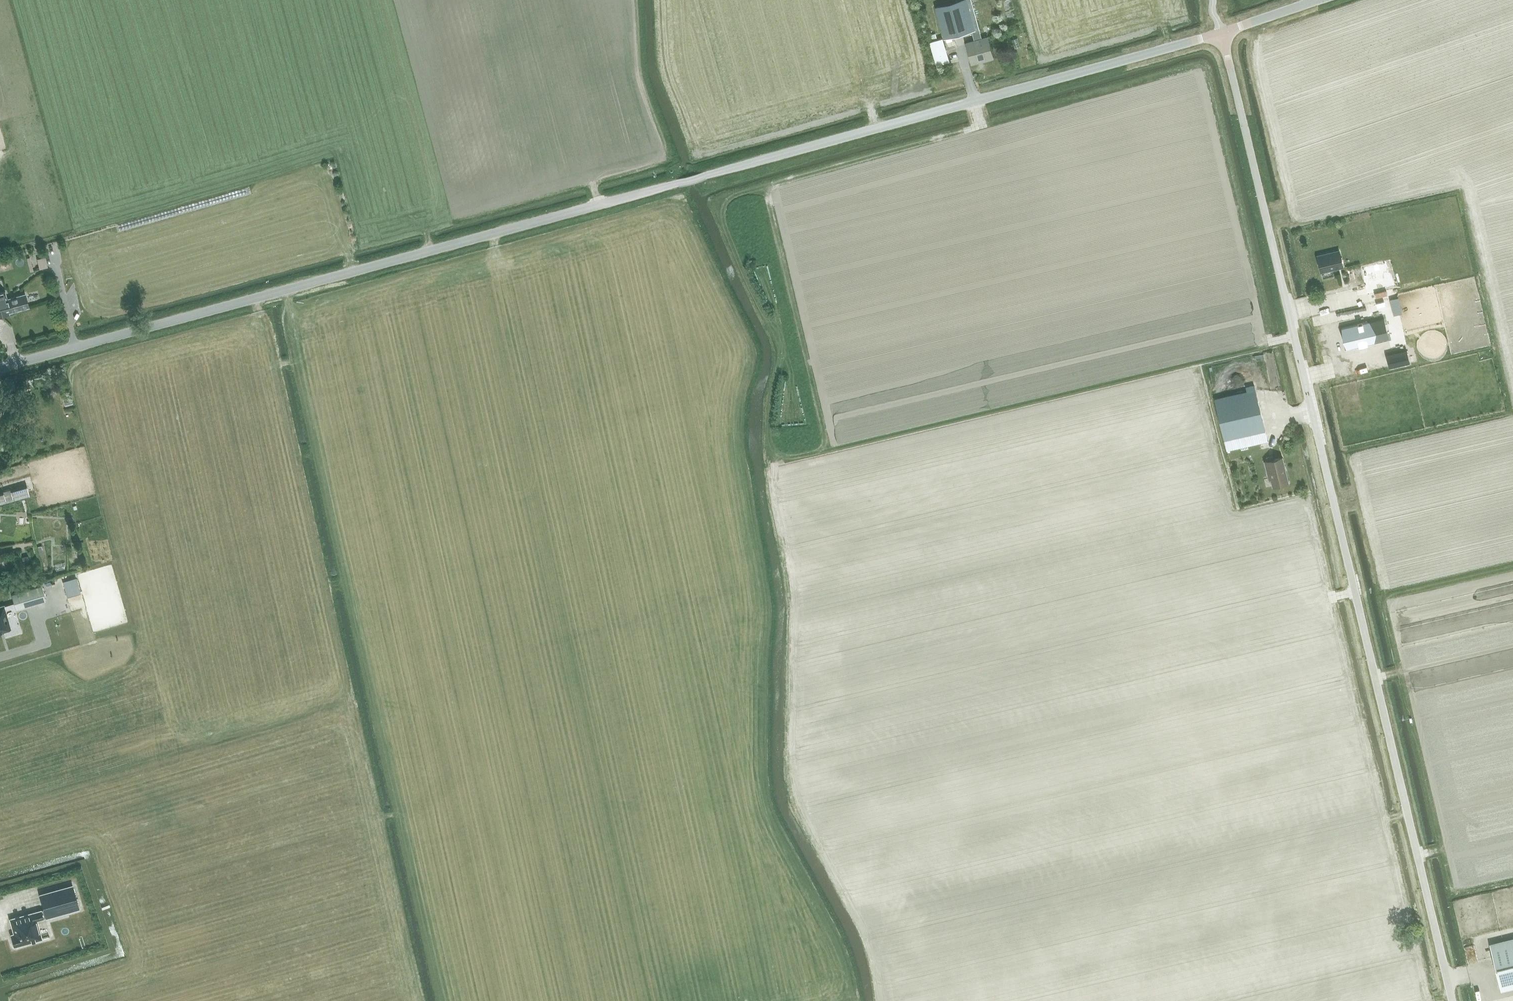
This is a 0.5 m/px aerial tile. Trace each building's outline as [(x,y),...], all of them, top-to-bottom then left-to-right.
[(978,20),(972,0),(961,0),(938,6),(946,37),(972,30),(975,41),(967,43),(972,60),(984,57),(985,60),(994,58),(988,37),(982,39),(979,28),(978,20)] [(948,61),(941,38),(928,42),(935,65),(948,61)] [(1320,272),(1343,267),(1339,250),(1316,256),(1320,272)] [(9,313),(8,313),(29,307),(25,294),(7,299),(5,292),(0,293),(0,316),(9,313)] [(1367,322),(1342,328),(1347,348),(1372,342),(1388,338),(1384,318),(1367,322)] [(1407,350),(1386,354),(1386,355),(1387,355),(1390,368),(1389,368),(1410,363),(1409,363),(1406,350),(1407,350)] [(1267,441),(1254,390),(1253,385),(1245,387),(1246,392),(1213,400),(1226,451),(1267,441)] [(17,401),(15,393),(7,395),(8,403),(17,401)] [(1272,486),(1287,482),(1281,457),(1264,461),(1268,479),(1271,478),(1272,486)] [(28,496),(26,488),(0,495),(0,504),(28,496)] [(77,579),(65,583),(68,596),(81,592),(77,579)] [(41,585),(11,594),(16,610),(46,601),(41,585)] [(4,633),(3,631),(11,629),(4,605),(0,607),(0,634),(4,633)] [(44,909),(10,919),(14,934),(11,935),(14,946),(49,937),(49,936),(42,938),(37,920),(79,908),(72,885),(40,894),(44,909)] [(1512,985),(1512,940),(1490,946),(1501,988),(1512,985)]
